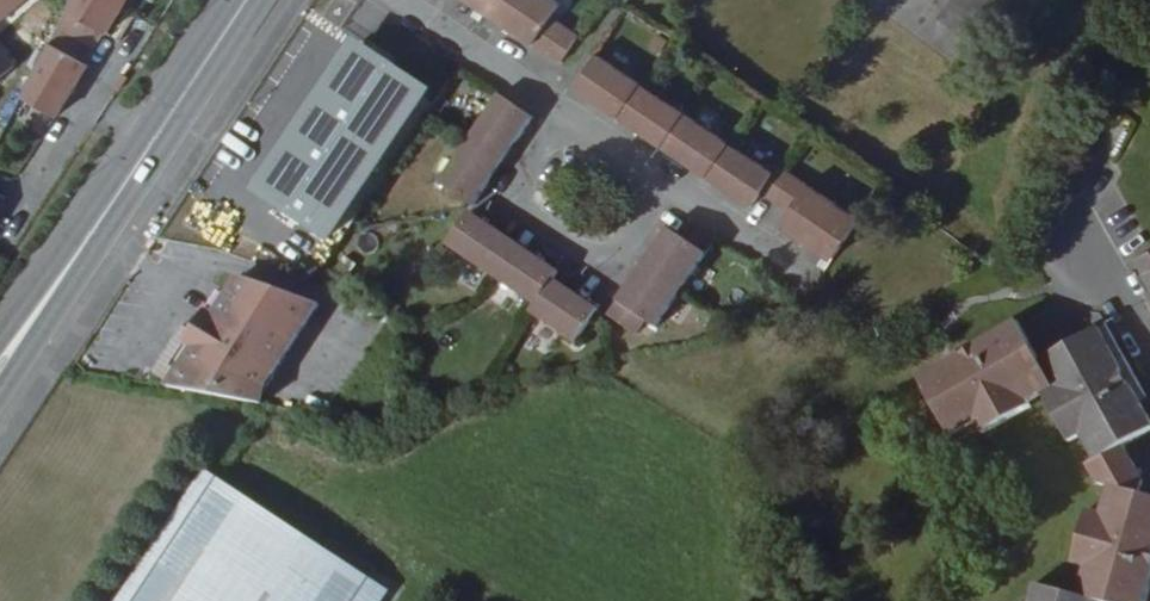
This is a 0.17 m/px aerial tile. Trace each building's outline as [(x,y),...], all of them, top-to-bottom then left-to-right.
[(23,0),(0,0),(0,20),(23,0)] [(26,114),(63,133),(93,81),(89,79),(108,47),(112,49),(140,0),(86,0),(26,114)] [(535,0),(444,0),(460,10),(467,1),(508,28),(503,38),(532,57),(550,29),(559,16),(535,0)] [(532,57),(559,76),(578,47),(550,29),(532,57)] [(427,90),(345,35),(241,187),(324,243),(427,90)] [(16,66),(0,47),(0,80),(16,66)] [(759,206),(760,204),(774,183),(596,66),(578,93),(598,106),(594,112),(644,146),(649,139),(667,151),(663,157),(689,176),(694,169),(712,181),(708,188),(733,204),(737,198),(750,206),(756,211),(759,206)] [(512,151),(517,154),(533,130),(498,108),(440,197),(453,206),(475,220),(484,206),(491,194),(486,191),(512,151)] [(807,195),(779,177),(774,183),(760,204),(763,206),(790,223),(800,206),(807,195)] [(807,195),(800,206),(790,223),(781,236),(814,258),(822,247),(840,259),(860,230),(824,206),(807,195)] [(9,214),(0,209),(0,228),(9,214)] [(449,259),(453,262),(476,228),(470,225),(449,259)] [(496,241),(476,228),(453,262),(538,317),(552,296),(560,285),(536,268),(532,273),(493,247),(496,241)] [(716,251),(689,234),(680,247),(708,265),(716,251)] [(668,238),(619,312),(648,332),(658,339),(708,265),(680,247),(668,238)] [(1131,259),(1141,274),(1146,271),(1149,277),(1149,248),(1131,259)] [(1149,289),(1149,277),(1146,271),(1141,274),(1149,289)] [(570,309),(552,296),(538,317),(533,326),(578,355),(600,322),(575,305),(570,309)] [(214,411),(279,423),(301,316),(242,303),(232,345),(222,383),(214,411)] [(619,312),(609,328),(637,346),(648,332),(619,312)] [(301,316),(279,423),(291,425),(324,321),(301,316)] [(1114,483),(1115,481),(1146,490),(1149,478),(1128,443),(1149,430),(1149,412),(1133,385),(1131,386),(1121,372),(1122,367),(1097,328),(1040,364),(1016,327),(976,352),(977,354),(962,364),(960,362),(920,387),(953,440),(979,424),(987,436),(1031,408),(1028,403),(1042,394),(1071,441),(1083,434),(1086,436),(1098,457),(1091,461),(1102,479),(1114,483)] [(213,380),(222,383),(232,345),(223,343),(213,380)] [(1146,490),(1115,481),(1114,483),(1106,509),(1092,505),(1089,517),(1077,559),(1090,563),(1082,591),(1039,579),(1032,600),(1104,600),(1105,598),(1116,600),(1149,600),(1149,492),(1146,490)] [(220,502),(212,515),(183,561),(157,600),(367,600),(369,598),(240,515),(220,502)]
